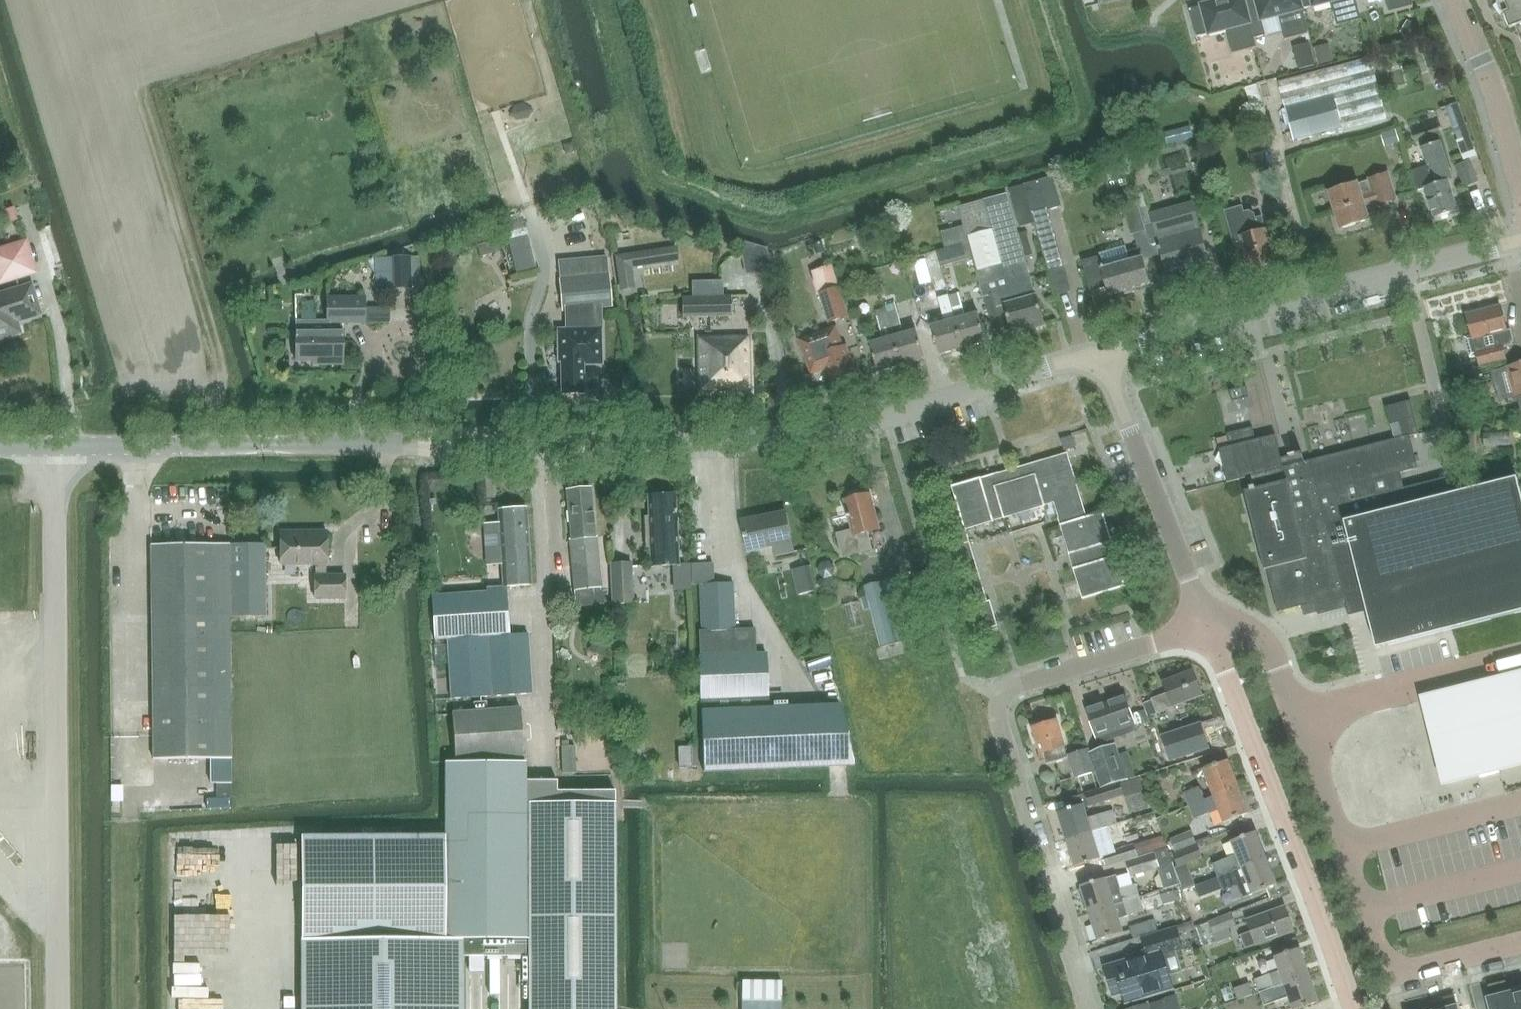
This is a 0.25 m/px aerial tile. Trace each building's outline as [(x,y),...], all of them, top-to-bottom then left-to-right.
[(1250,0),(1203,0),(1204,2),(1199,3),(1199,6),(1189,8),(1196,36),(1207,34),(1207,36),(1227,31),(1232,53),(1257,47),(1251,25),(1253,24),(1253,22),(1256,21),(1250,0)] [(1256,21),(1253,22),(1253,24),(1251,25),(1255,38),(1266,35),(1262,22),(1279,18),(1285,39),(1309,33),(1303,11),(1306,11),(1305,8),(1308,7),(1306,0),(1250,0),(1256,21)] [(1308,7),(1311,7),(1311,9),(1331,4),(1337,26),(1361,19),(1356,0),(1306,0),(1308,7)] [(1389,12),(1413,5),(1412,0),(1386,0),(1389,12)] [(1509,8),(1504,10),(1509,26),(1516,24),(1520,38),(1520,0),(1506,0),(1509,8)] [(466,25),(460,34),(469,40),(475,31),(466,25)] [(1329,43),(1314,48),(1319,66),(1334,62),(1329,43)] [(1312,45),(1295,49),(1300,69),(1317,65),(1312,45)] [(1387,120),(1384,108),(1371,57),(1278,82),(1285,109),(1294,141),(1343,128),(1344,132),(1387,120)] [(516,106),(510,115),(519,121),(528,119),(533,110),(524,104),(516,106)] [(1400,145),(1395,129),(1384,132),(1389,148),(1400,145)] [(1422,146),(1428,165),(1411,171),(1418,191),(1425,188),(1435,217),(1458,210),(1448,181),(1453,179),(1440,140),(1422,146)] [(1477,156),(1472,143),(1461,148),(1466,160),(1477,156)] [(1465,187),(1479,181),(1470,160),(1456,166),(1465,187)] [(1395,199),(1387,172),(1368,179),(1368,180),(1359,183),(1359,182),(1329,191),(1341,228),(1369,219),(1362,198),(1375,194),(1378,204),(1395,199)] [(1020,227),(1034,223),(1023,185),(1010,189),(1020,227)] [(1141,210),(1151,207),(1146,192),(1137,195),(1141,210)] [(1033,255),(1027,232),(1019,234),(1008,193),(959,207),(964,226),(942,232),(946,248),(969,242),(991,319),(1004,315),(1002,306),(1005,305),(1013,334),(1045,326),(1036,295),(1035,296),(1025,257),(1033,255)] [(1140,259),(1141,259),(1162,253),(1167,271),(1206,260),(1189,202),(1150,213),(1152,219),(1145,222),(1147,230),(1134,233),(1138,247),(1124,252),(1126,260),(1103,267),(1100,260),(1096,261),(1095,254),(1079,259),(1088,292),(1105,287),(1107,296),(1148,284),(1140,259)] [(1251,268),(1277,261),(1268,229),(1267,229),(1264,216),(1255,218),(1254,214),(1250,212),(1246,213),(1244,205),(1226,209),(1235,242),(1243,240),(1251,268)] [(535,267),(528,234),(507,239),(515,272),(535,267)] [(492,252),(495,246),(486,240),(480,249),(485,253),(492,252)] [(36,273),(27,241),(0,249),(0,283),(36,273)] [(679,262),(677,245),(614,255),(619,290),(635,288),(632,269),(679,262)] [(389,257),(390,287),(411,287),(410,256),(389,257)] [(611,306),(607,258),(559,262),(563,311),(566,311),(566,330),(558,330),(559,363),(561,363),(562,395),(584,395),(583,362),(586,362),(587,365),(600,364),(600,360),(602,360),(601,308),(611,306)] [(1057,298),(1071,294),(1063,269),(1050,273),(1057,298)] [(946,281),(950,296),(956,320),(964,347),(987,341),(979,313),(966,317),(959,293),(958,293),(954,279),(946,281)] [(849,317),(848,315),(839,287),(824,292),(819,293),(829,324),(849,317)] [(37,313),(30,288),(0,297),(0,337),(17,331),(14,320),(37,313)] [(964,347),(956,320),(950,296),(939,299),(945,323),(934,326),(942,354),(964,347)] [(364,297),(326,297),(326,320),(296,320),(295,331),(295,361),(319,362),(319,365),(342,365),(342,331),(342,323),(390,323),(390,307),(364,307),(364,297)] [(681,298),(682,318),(730,317),(729,297),(681,298)] [(895,301),(885,304),(894,336),(902,364),(925,358),(917,330),(904,333),(895,301)] [(902,364),(894,336),(885,304),(884,304),(885,307),(875,310),(883,338),(871,342),(878,370),(902,364)] [(1507,360),(1503,347),(1511,345),(1514,341),(1511,330),(1507,331),(1500,305),(1466,314),(1471,335),(1464,337),(1470,358),(1477,356),(1480,367),(1507,360)] [(435,308),(415,307),(415,324),(435,324),(435,308)] [(857,336),(869,333),(864,315),(852,319),(857,336)] [(800,339),(806,357),(811,374),(827,368),(833,384),(856,376),(846,347),(839,349),(832,328),(800,339)] [(698,338),(699,392),(750,391),(749,337),(698,338)] [(1507,367),(1507,369),(1510,368),(1518,395),(1515,396),(1515,397),(1520,395),(1520,364),(1507,367)] [(1229,391),(1232,402),(1250,398),(1247,387),(1229,391)] [(1219,449),(1219,450),(1220,450),(1227,481),(1227,482),(1247,477),(1251,490),(1245,492),(1245,494),(1246,494),(1250,512),(1265,570),(1268,569),(1278,612),(1299,606),(1306,605),(1308,613),(1317,611),(1318,615),(1347,608),(1348,615),(1367,611),(1376,648),(1453,629),(1520,612),(1520,493),(1517,477),(1450,494),(1446,477),(1419,484),(1394,490),(1390,475),(1418,468),(1409,436),(1419,434),(1419,433),(1410,400),(1385,407),(1390,424),(1399,422),(1403,437),(1305,462),(1302,453),(1281,458),(1275,436),(1276,436),(1276,435),(1255,440),(1252,427),(1245,429),(1227,434),(1230,446),(1219,449)] [(1059,518),(1061,517),(1085,599),(1126,587),(1117,556),(1116,556),(1112,542),(1113,541),(1104,512),(1087,517),(1068,453),(1030,464),(1030,463),(1026,464),(1026,465),(998,474),(997,473),(982,478),(981,477),(952,486),(964,524),(966,530),(994,521),(1004,518),(1004,519),(1046,506),(1046,505),(1054,503),(1059,518)] [(574,591),(604,588),(598,537),(594,537),(589,489),(568,491),(573,540),(568,541),(574,591)] [(647,497),(648,516),(644,516),(646,548),(650,547),(651,568),(679,566),(675,495),(647,497)] [(867,531),(879,529),(869,495),(846,501),(854,530),(838,534),(844,557),(872,549),(867,531)] [(498,510),(503,587),(506,587),(531,586),(526,509),(498,510)] [(776,553),(794,549),(786,512),(742,521),(749,552),(774,546),(776,553)] [(956,527),(961,543),(969,540),(966,530),(964,524),(956,527)] [(327,575),(327,551),(326,531),(280,531),(281,565),(315,565),(315,599),(345,599),(345,575),(327,575)] [(961,543),(964,553),(972,550),(969,540),(961,543)] [(265,544),(151,545),(154,760),(210,759),(211,783),(232,783),(231,759),(230,616),(266,616),(265,544)] [(976,560),(972,550),(964,553),(967,563),(976,560)] [(967,563),(970,573),(979,571),(976,560),(967,563)] [(613,605),(633,604),(631,563),(611,564),(613,605)] [(982,581),(979,571),(970,573),(973,583),(982,581)] [(701,698),(767,696),(766,653),(756,653),(755,628),(735,629),(733,582),(705,584),(705,578),(700,578),(702,630),(699,630),(701,698)] [(912,637),(896,578),(865,586),(880,646),(912,637)] [(973,583),(976,593),(985,591),(982,581),(973,583)] [(453,699),(532,694),(528,633),(509,634),(506,587),(503,587),(486,588),(486,592),(432,596),(434,639),(447,639),(451,699),(453,699)] [(988,601),(985,591),(976,593),(979,604),(988,601)] [(979,604),(982,612),(993,609),(990,600),(988,601),(979,604)] [(851,629),(864,626),(857,602),(845,605),(851,629)] [(982,612),(984,620),(995,617),(993,609),(982,612)] [(987,629),(998,625),(995,617),(984,620),(987,629)] [(1156,711),(1202,694),(1193,670),(1161,682),(1166,694),(1151,699),(1156,711)] [(1426,699),(1435,738),(1436,738),(1446,777),(1520,758),(1520,675),(1426,699)] [(1087,709),(1096,737),(1097,741),(1102,743),(1135,732),(1137,727),(1136,723),(1126,696),(1087,709)] [(474,710),(452,712),(455,762),(524,762),(524,756),(520,707),(487,709),(487,702),(473,703),(474,710)] [(840,705),(825,705),(701,711),(703,771),(854,765),(840,705)] [(1046,760),(1047,763),(1068,757),(1065,747),(1066,747),(1057,720),(1033,728),(1041,755),(1039,756),(1040,761),(1046,760)] [(1171,761),(1209,748),(1201,723),(1163,736),(1171,761)] [(1115,744),(1111,745),(1091,752),(1097,771),(1102,787),(1127,779),(1115,744)] [(562,774),(577,774),(576,746),(561,746),(562,774)] [(1091,752),(1090,752),(1089,747),(1068,754),(1075,777),(1097,771),(1091,752)] [(1204,769),(1214,796),(1239,787),(1229,760),(1204,769)] [(557,791),(557,780),(525,780),(525,762),(524,762),(455,762),(445,763),(445,836),(301,836),(301,1008),(462,1008),(462,957),(528,957),(528,1008),(615,1008),(615,790),(557,791)] [(1121,784),(1124,794),(1125,798),(1144,792),(1140,778),(1121,784)] [(1089,818),(1089,816),(1086,806),(1091,805),(1124,794),(1120,782),(1087,793),(1074,797),(1077,806),(1060,812),(1068,839),(1119,823),(1114,810),(1089,818)] [(1189,805),(1190,805),(1205,799),(1200,787),(1184,793),(1189,805)] [(1249,814),(1239,787),(1214,796),(1206,799),(1190,805),(1195,818),(1220,810),(1225,823),(1249,814)] [(1122,836),(1119,823),(1068,839),(1077,865),(1087,862),(1087,863),(1091,862),(1091,861),(1101,858),(1096,844),(1122,836)] [(1175,852),(1197,843),(1192,831),(1170,839),(1175,852)] [(1218,877),(1245,867),(1267,858),(1257,832),(1234,840),(1231,841),(1237,855),(1213,865),(1218,877)] [(1139,856),(1135,844),(1104,854),(1107,866),(1139,856)] [(1203,858),(1197,844),(1173,854),(1178,867),(1203,858)] [(1131,876),(1172,863),(1167,849),(1126,862),(1131,876)] [(1277,884),(1267,858),(1245,867),(1218,877),(1222,890),(1223,891),(1238,885),(1243,898),(1252,894),(1255,893),(1277,884)] [(1115,905),(1124,902),(1141,897),(1140,897),(1136,883),(1122,888),(1118,874),(1108,877),(1107,877),(1097,880),(1096,880),(1093,881),(1093,882),(1082,885),(1091,912),(1115,905)] [(1144,909),(1141,897),(1124,902),(1128,916),(1145,911),(1144,909)] [(1123,932),(1115,905),(1091,912),(1099,939),(1123,932)] [(1247,919),(1252,931),(1240,935),(1245,948),(1293,930),(1284,905),(1247,919)] [(1236,925),(1233,916),(1231,913),(1210,922),(1217,942),(1233,936),(1230,928),(1236,925)] [(1151,934),(1153,940),(1156,949),(1180,942),(1177,933),(1175,927),(1151,934)] [(1161,973),(1153,948),(1136,952),(1137,955),(1107,965),(1117,993),(1126,990),(1129,1000),(1174,985),(1169,970),(1161,973)] [(1255,979),(1260,993),(1309,976),(1300,949),(1276,958),(1280,970),(1255,979)] [(1309,976),(1260,993),(1264,1005),(1290,996),(1294,1008),(1297,1008),(1318,1002),(1309,976)] [(780,984),(742,983),(741,1008),(780,1008),(780,984)] [(1238,1001),(1254,995),(1249,983),(1234,988),(1238,1001)] [(1517,1008),(1520,1008),(1520,987),(1512,989),(1517,1008)] [(1512,989),(1499,992),(1500,997),(1489,1000),(1491,1008),(1517,1008),(1512,989)] [(1130,1008),(1180,1008),(1176,995),(1162,999),(1163,1000),(1147,1005),(1147,1004),(1130,1008)]
